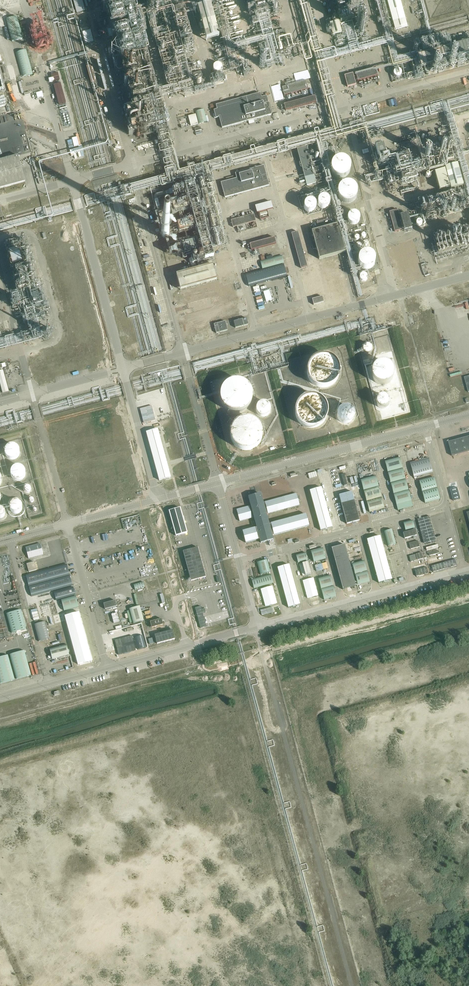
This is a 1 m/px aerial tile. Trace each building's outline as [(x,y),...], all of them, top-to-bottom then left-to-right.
[(130,131),(166,121),(133,0),(106,0),(133,99),(122,103),(130,131)] [(407,28),(400,0),(386,0),(395,31),(407,28)] [(347,21),(355,20),(352,4),(345,5),(347,21)] [(206,41),(219,37),(210,5),(197,9),(206,41)] [(107,15),(100,17),(103,27),(110,26),(107,15)] [(12,41),(23,39),(17,16),(6,19),(12,41)] [(332,32),(341,30),(338,17),(329,19),(332,32)] [(276,38),(286,36),(284,29),(274,32),(276,38)] [(457,35),(450,37),(452,46),(459,44),(457,35)] [(423,53),(448,46),(445,36),(420,43),(423,53)] [(468,56),(468,43),(417,57),(420,69),(468,56)] [(22,77),(33,74),(26,50),(15,53),(22,77)] [(223,69),(223,68),(223,66),(222,64),(221,64),(219,63),(218,63),(217,64),(216,64),(215,66),(214,68),(215,69),(216,71),(217,72),(218,72),(220,72),(222,71),(223,70),(223,69)] [(90,66),(86,67),(90,83),(95,82),(90,66)] [(123,73),(122,73),(120,66),(115,67),(117,74),(120,73),(120,77),(124,76),(123,73)] [(357,81),(377,75),(375,67),(355,73),(357,81)] [(347,87),(356,85),(353,73),(344,76),(347,87)] [(284,95),(308,89),(306,81),(282,87),(284,95)] [(61,83),(54,85),(59,104),(66,102),(61,83)] [(261,97),(260,93),(216,105),(217,110),(214,110),(216,118),(219,117),(222,128),(271,115),(266,96),(261,97)] [(314,97),(283,105),(285,111),(316,103),(314,97)] [(207,121),(204,109),(196,111),(199,124),(207,121)] [(198,124),(196,114),(188,116),(191,126),(198,124)] [(305,178),(314,175),(307,147),(297,150),(305,178)] [(382,153),(374,155),(378,171),(386,169),(382,153)] [(25,182),(18,155),(0,160),(0,188),(25,182)] [(351,169),(351,167),(351,165),(350,163),(349,161),(348,160),(347,159),(345,158),(343,157),(341,157),(339,157),(337,158),(335,159),(334,160),(333,161),(332,163),(331,165),(331,167),(331,169),(332,171),(333,172),(334,174),(335,175),(337,176),(338,177),(340,177),(342,177),(344,177),(346,176),(348,174),(349,173),(350,171),(351,169)] [(450,189),(463,186),(457,164),(444,167),(450,189)] [(225,197),(269,185),(264,165),(235,173),(237,178),(221,183),(225,197)] [(439,190),(449,187),(444,170),(434,172),(439,190)] [(161,223),(158,223),(165,251),(176,249),(178,255),(182,254),(182,257),(189,255),(191,264),(214,259),(211,246),(227,242),(208,171),(168,181),(170,188),(153,193),(161,223)] [(307,186),(316,183),(314,176),(305,178),(307,186)] [(357,195),(357,193),(357,191),(356,190),(355,188),(354,187),(353,185),(351,184),(350,184),(348,183),(346,183),(344,184),(342,185),(341,186),(339,187),(338,189),(337,191),(337,193),(337,195),(338,197),(339,198),(340,200),(341,201),(343,202),(345,203),(346,203),(349,203),(351,202),(352,201),(354,200),(355,199),(356,197),(357,195)] [(330,203),(330,202),(330,201),(329,200),(329,199),(328,198),(327,197),(326,197),(324,196),(323,196),(322,196),(320,198),(319,199),(318,200),(318,201),(318,202),(318,204),(319,205),(319,206),(320,207),(322,208),(324,208),(325,208),(326,208),(328,207),(329,206),(329,205),(330,203)] [(316,206),(316,205),(315,203),(315,202),(314,201),(313,200),(312,199),(310,199),(309,199),(307,199),(306,200),(305,201),(304,202),(304,204),(303,205),(304,206),(304,207),(304,208),(305,209),(306,210),(307,211),(308,211),(309,211),(311,211),(312,211),(313,210),(314,210),(315,208),(316,206)] [(271,202),(255,206),(257,213),(273,209),(271,202)] [(267,210),(259,213),(260,220),(269,218),(267,210)] [(395,232),(403,229),(397,210),(389,212),(395,232)] [(360,219),(360,218),(360,217),(359,216),(358,214),(356,212),(355,212),(354,212),(353,212),(351,212),(350,213),(349,213),(348,214),(348,216),(347,217),(347,218),(348,220),(348,221),(349,222),(350,223),(351,224),(353,224),(355,224),(356,224),(357,223),(358,223),(358,222),(359,221),(360,219)] [(233,227),(256,221),(254,214),(231,220),(233,227)] [(404,231),(412,229),(408,214),(400,216),(404,231)] [(331,226),(329,219),(317,222),(318,229),(312,231),(319,259),(345,252),(338,224),(331,226)] [(250,239),(270,235),(269,230),(249,233),(250,239)] [(301,268),(307,266),(298,232),(291,233),(301,268)] [(274,238),(249,244),(251,250),(275,244),(274,238)] [(358,260),(359,263),(360,266),(362,268),(365,269),(368,269),(371,268),(373,266),(375,263),(375,261),(375,258),(374,256),(372,254),(370,252),(367,252),(364,252),(361,254),(359,257),(358,260)] [(282,255),(260,261),(262,269),(284,263),(282,255)] [(248,286),(287,276),(284,264),(245,275),(248,286)] [(180,290),(217,280),(212,265),(176,275),(180,290)] [(68,295),(59,295),(59,303),(68,302),(68,295)] [(314,305),(324,302),(322,297),(312,300),(314,305)] [(235,328),(248,325),(246,318),(234,322),(235,328)] [(199,319),(190,322),(191,328),(201,325),(199,319)] [(216,333),(227,330),(225,322),(214,325),(216,333)] [(361,349),(361,352),(363,354),(365,355),(367,356),(370,355),(372,353),(373,351),(374,349),(373,346),(372,344),(369,343),(367,343),(365,343),(362,345),(361,347),(361,349)] [(340,375),(340,372),(340,369),(339,367),(338,364),(337,362),(335,360),(332,358),(330,357),(327,356),(324,355),(322,356),(319,356),(316,357),(314,359),(312,361),(310,363),(309,365),(308,368),(307,371),(307,373),(308,376),(309,379),(310,381),(312,384),(314,385),(316,387),(319,388),(322,388),(324,389),(327,388),(330,387),(332,386),(335,384),(337,382),(338,380),(339,378),(340,375)] [(9,391),(3,370),(0,371),(0,382),(3,393),(9,391)] [(221,399),(222,402),(224,406),(227,408),(231,410),(234,411),(238,411),(242,410),(245,408),(248,405),(250,402),(252,399),(252,395),(252,391),(250,387),(248,384),(245,382),(242,380),(238,379),(234,379),(230,380),(227,382),(224,384),(222,388),(220,391),(220,395),(221,399)] [(377,388),(373,398),(382,402),(386,392),(377,388)] [(328,416),(329,414),(328,411),(328,408),(326,405),(325,403),(323,401),(320,399),(318,398),(315,397),(312,397),(309,397),(306,398),(304,399),(301,401),(299,403),(298,405),(296,408),(296,411),(295,413),(296,416),(296,419),(298,422),(299,424),(301,426),(304,428),(306,429),(309,430),(312,430),(315,430),(318,429),(320,428),(323,426),(325,424),(326,422),(328,419),(328,416)] [(257,413),(258,415),(260,417),(263,417),(265,417),(268,416),(270,414),(271,412),(271,410),(270,407),(269,405),(267,404),(264,403),(262,403),(260,404),(258,406),(257,408),(256,411),(257,413)] [(337,413),(337,416),(339,418),(341,421),(343,422),(346,422),(349,421),(351,420),(353,417),(354,415),(354,412),(352,409),(350,407),(348,406),(345,405),(342,406),(340,408),(338,410),(337,413)] [(143,420),(154,417),(151,406),(140,409),(143,420)] [(262,438),(262,435),(262,432),(261,429),(260,427),(259,425),(257,423),(255,421),(252,420),(249,419),(247,419),(244,419),(241,419),(239,420),(237,422),(234,424),(233,426),(231,428),(231,431),(230,433),(230,436),(231,439),(231,441),(233,444),(234,446),(237,448),(239,449),(241,450),(244,451),(247,451),(249,451),(252,450),(255,449),(257,447),(259,445),(260,443),(261,440),(262,438)] [(158,429),(146,432),(159,480),(170,477),(158,429)] [(468,451),(468,436),(448,442),(452,456),(468,451)] [(5,451),(5,454),(7,457),(9,458),(12,459),(14,459),(17,458),(19,456),(19,453),(19,450),(18,448),(16,446),(13,445),(10,445),(8,447),(6,449),(5,451)] [(132,446),(98,454),(103,478),(138,470),(132,446)] [(386,470),(401,466),(398,456),(383,460),(386,470)] [(11,472),(11,474),(12,477),(13,479),(16,480),(18,481),(21,480),(23,479),(25,477),(26,474),(26,472),(25,469),(23,467),(21,466),(18,465),(16,466),(13,467),(12,469),(11,472)] [(390,482),(405,478),(402,468),(387,472),(390,482)] [(87,472),(80,473),(82,484),(88,483),(87,472)] [(363,489),(378,485),(375,475),(360,479),(363,489)] [(422,492),(437,488),(434,477),(419,481),(422,492)] [(393,493),(408,490),(405,479),(391,483),(393,493)] [(366,501),(381,497),(378,486),(364,491),(366,501)] [(310,490),(320,530),(332,527),(321,487),(310,490)] [(425,503),(440,499),(437,489),(422,493),(425,503)] [(396,505),(411,501),(408,490),(393,494),(396,505)] [(259,539),(261,543),(273,539),(272,535),(309,525),(306,514),(269,524),(267,514),(299,505),(296,493),(263,502),(261,493),(248,496),(250,506),(236,509),(240,521),(254,517),(256,527),(242,531),(245,543),(259,539)] [(369,512),(384,508),(381,497),(367,501),(369,512)] [(354,500),(341,504),(347,524),(360,520),(354,500)] [(22,509),(22,508),(22,507),(22,506),(21,505),(20,504),(19,503),(18,502),(17,502),(16,502),(15,502),(13,502),(12,503),(11,504),(11,505),(10,506),(10,507),(10,508),(10,509),(10,511),(11,512),(11,513),(12,513),(13,514),(15,514),(16,514),(17,514),(18,514),(19,513),(20,513),(21,512),(22,511),(22,509)] [(169,511),(176,536),(188,533),(181,508),(169,511)] [(404,526),(414,524),(412,516),(403,518),(404,526)] [(435,536),(433,528),(432,528),(430,524),(429,524),(428,524),(426,524),(425,523),(421,524),(426,539),(435,536)] [(391,524),(384,527),(389,542),(396,540),(391,524)] [(415,525),(403,526),(404,534),(416,533),(415,525)] [(367,540),(378,583),(392,579),(380,536),(367,540)] [(352,538),(355,545),(352,546),(354,550),(360,548),(357,537),(352,538)] [(418,537),(409,539),(410,546),(419,543),(418,537)] [(40,544),(26,547),(28,558),(43,554),(40,544)] [(352,572),(344,544),(331,548),(342,589),(356,586),(353,576),(352,572)] [(183,551),(191,581),(206,577),(198,547),(183,551)] [(323,548),(311,551),(314,561),(326,558),(323,548)] [(295,550),(297,558),(307,556),(305,549),(295,550)] [(307,557),(299,559),(302,571),(310,569),(307,557)] [(270,572),(267,560),(257,562),(260,574),(270,572)] [(354,571),(352,572),(353,576),(355,575),(358,585),(370,581),(364,560),(352,564),(354,571)] [(42,582),(70,574),(67,564),(39,571),(42,582)] [(277,568),(288,607),(300,604),(289,564),(277,568)] [(322,595),(335,593),(331,571),(318,573),(322,595)] [(27,590),(40,588),(37,574),(25,576),(27,590)] [(271,574),(251,579),(254,588),(273,583),(271,574)] [(45,593),(73,586),(70,575),(42,583),(45,593)] [(318,595),(313,578),(303,581),(307,598),(318,595)] [(272,586),(260,589),(265,606),(277,603),(272,586)] [(73,587),(54,592),(56,600),(75,595),(73,587)] [(145,603),(157,600),(156,597),(159,596),(157,590),(142,594),(145,603)] [(64,611),(79,607),(76,596),(61,600),(64,611)] [(104,604),(105,609),(117,606),(115,600),(104,604)] [(133,622),(143,620),(140,605),(129,607),(133,622)] [(195,608),(200,628),(206,626),(202,612),(205,611),(204,608),(202,609),(201,606),(195,608)] [(21,610),(7,613),(12,633),(26,629),(21,610)] [(79,612),(65,616),(78,664),(92,660),(79,612)] [(162,619),(150,621),(152,627),(163,624),(162,619)] [(45,622),(34,624),(39,641),(50,638),(45,622)] [(59,632),(60,636),(64,635),(62,626),(55,627),(56,633),(59,632)] [(172,630),(155,635),(157,643),(175,639),(172,630)] [(24,638),(23,638),(25,645),(32,643),(30,637),(28,637),(27,633),(23,634),(24,638)] [(138,649),(146,647),(142,635),(135,637),(138,649)] [(115,640),(119,655),(136,650),(132,636),(115,640)] [(52,659),(69,655),(66,644),(49,649),(52,659)] [(24,651),(10,655),(16,679),(31,675),(24,651)] [(0,657),(0,683),(15,679),(8,655),(0,657)]
